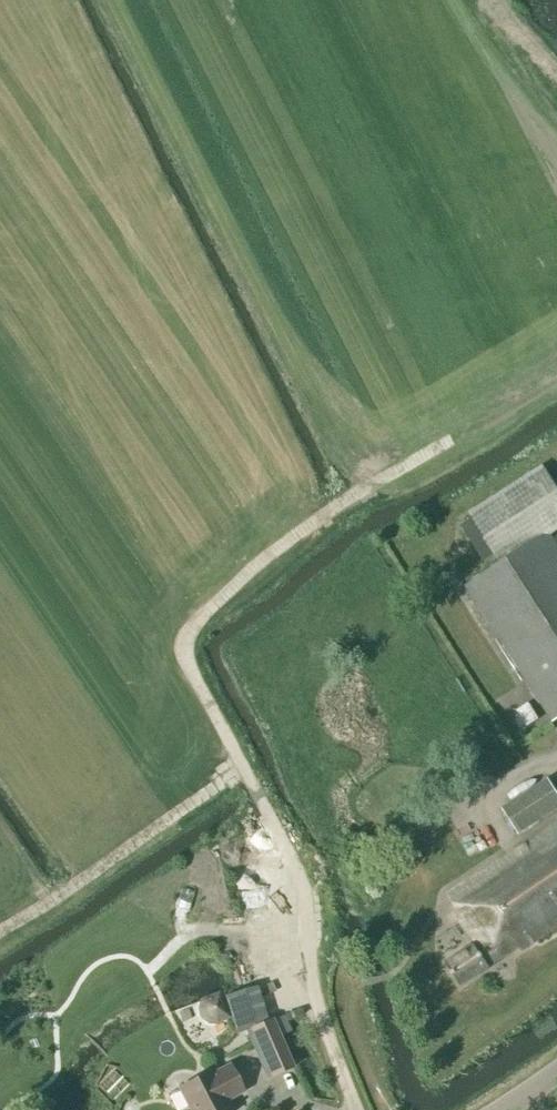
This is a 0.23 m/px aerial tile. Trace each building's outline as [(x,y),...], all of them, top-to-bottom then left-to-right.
[(556,529),(556,495),(541,470),(473,513),(505,562),(466,587),(552,722),(556,719),(556,547),(549,534),(556,529)] [(504,809),(521,834),(556,809),(556,793),(548,780),(504,809)] [(449,897),(463,919),(460,921),(476,944),(447,963),(462,986),(520,947),(522,951),(556,928),(556,825),(449,897)] [(243,990),(225,995),(235,1034),(245,1032),(244,1030),(253,1026),(243,990)] [(220,991),(201,998),(197,1009),(199,1018),(207,1024),(210,1024),(213,1024),(219,1025),(230,1018),(220,991)] [(291,1031),(284,1015),(273,1020),(272,1018),(253,1026),(244,1030),(266,1081),(295,1068),(281,1036),(291,1031)] [(229,1067),(213,1075),(211,1072),(180,1089),(191,1109),(231,1109),(226,1101),(242,1092),(229,1067)]
